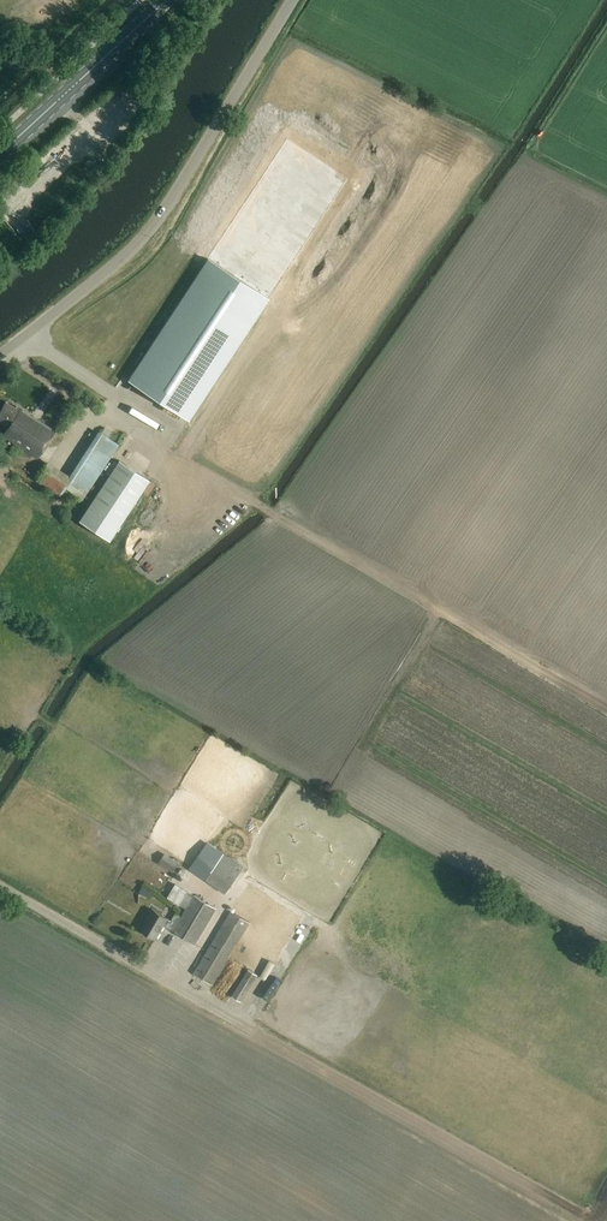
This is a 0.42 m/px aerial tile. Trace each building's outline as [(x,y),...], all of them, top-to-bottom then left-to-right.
[(207,258),(127,379),(189,420),(268,298),(207,258)] [(14,442),(8,451),(17,457),(23,448),(24,449),(32,454),(38,458),(55,431),(20,408),(18,410),(5,401),(0,409),(0,423),(7,428),(2,435),(14,442)] [(65,488),(83,500),(119,444),(98,431),(69,475),(48,461),(35,480),(60,496),(65,488)] [(118,460),(79,521),(109,541),(149,480),(118,460)] [(163,529),(154,540),(158,543),(166,531),(163,529)] [(186,542),(199,538),(197,533),(184,537),(186,542)] [(172,872),(178,862),(164,853),(158,863),(172,872)] [(221,857),(205,880),(224,894),(241,870),(243,867),(224,853),(221,857)] [(171,930),(193,943),(215,907),(194,894),(181,915),(175,911),(170,918),(151,907),(143,919),(145,921),(140,929),(155,937),(164,922),(172,927),(171,930)] [(193,973),(213,984),(250,922),(231,911),(193,973)] [(269,960),(260,975),(266,979),(275,963),(269,960)] [(232,996),(241,1001),(258,974),(248,969),(232,996)] [(223,1005),(236,979),(224,972),(210,999),(223,1005)] [(244,1014),(254,996),(248,993),(238,1011),(244,1014)]
